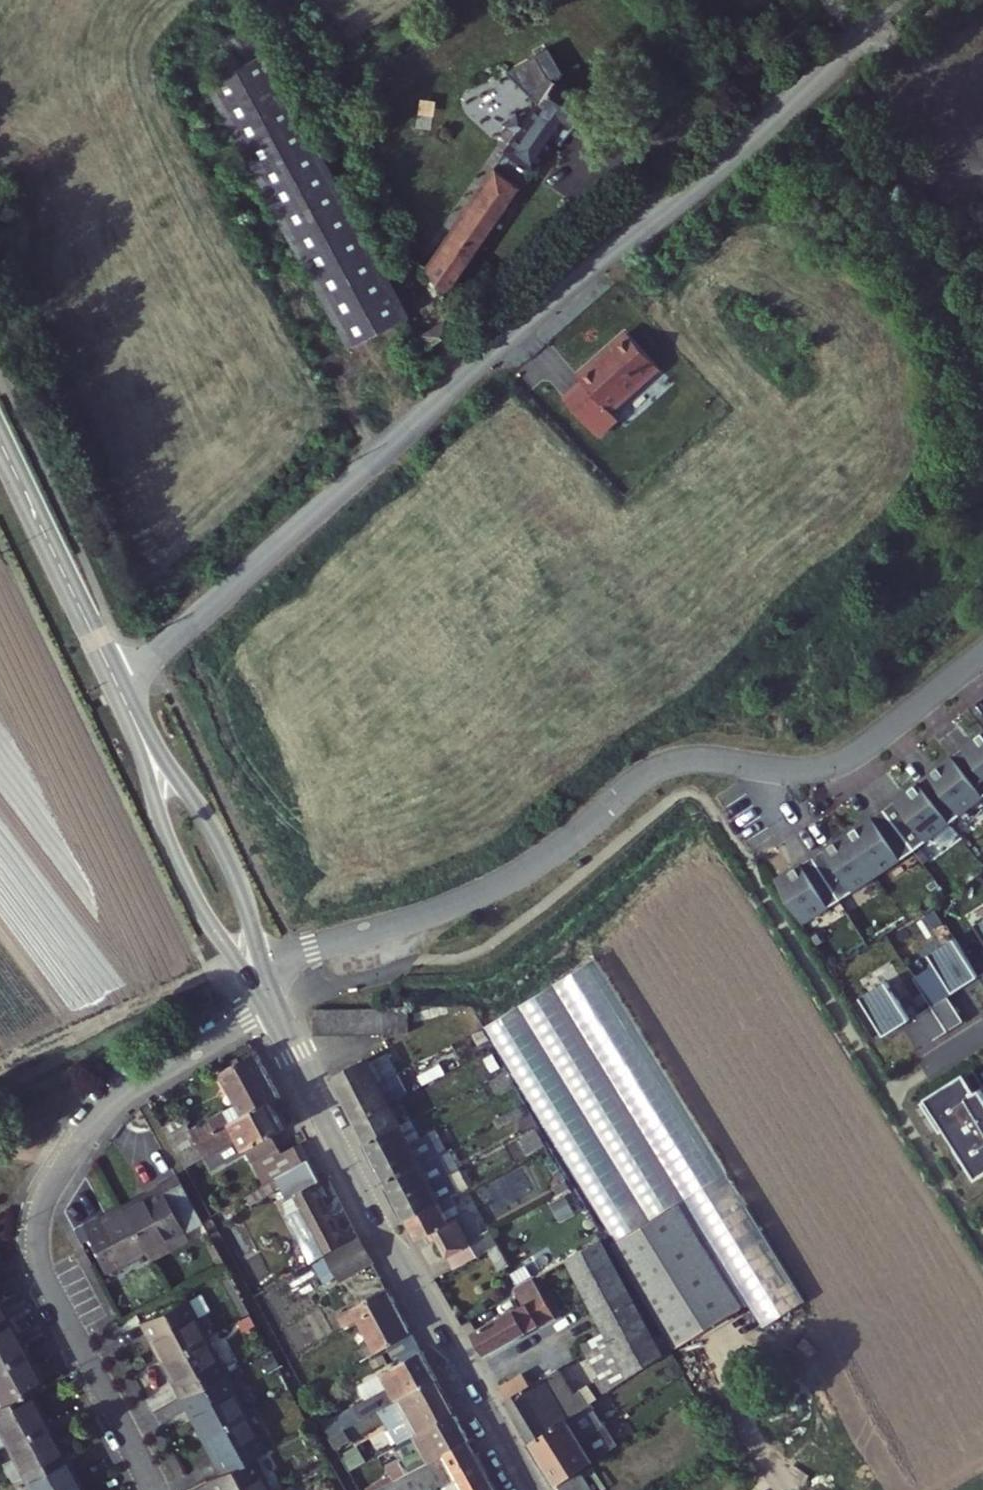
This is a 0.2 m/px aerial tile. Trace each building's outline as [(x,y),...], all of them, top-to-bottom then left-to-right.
[(515,85),(553,60),(517,0),(463,0),(515,85)] [(382,329),(404,318),(255,28),(209,52),(220,74),(211,79),(245,144),(268,131),(374,333),(382,329)] [(561,74),(553,60),(515,85),(525,100),(530,91),(532,93),(561,74)] [(447,309),(563,114),(532,93),(530,91),(525,100),(522,106),(516,117),(426,268),(447,309)] [(516,117),(522,106),(509,97),(502,108),(516,117)] [(245,144),(347,347),(374,333),(268,131),(245,144)] [(561,406),(594,442),(613,424),(605,415),(654,373),(627,342),(578,385),(581,389),(561,406)] [(17,350),(5,356),(10,368),(23,362),(17,350)] [(977,803),(982,798),(982,742),(978,736),(955,753),(954,752),(943,760),(945,762),(977,803)] [(911,789),(944,830),(977,803),(945,762),(924,779),(921,776),(909,786),(911,789)] [(888,802),(875,812),(910,857),(944,830),(911,789),(890,805),(888,802)] [(842,838),(871,883),(910,857),(875,812),(862,822),(864,824),(842,838)] [(804,860),(834,907),(871,883),(842,838),(819,853),(818,851),(804,860)] [(798,931),(834,907),(804,860),(791,868),(793,871),(769,886),(798,931)] [(971,930),(982,949),(982,922),(971,930)] [(949,944),(924,960),(949,998),(973,981),(949,944)] [(973,981),(982,997),(982,975),(973,981)] [(881,987),(856,1003),(880,1042),(905,1025),(881,987)] [(943,1001),(927,1011),(943,1037),(960,1026),(943,1001)] [(927,1011),(911,1022),(927,1047),(943,1037),(927,1011)] [(409,1036),(409,1012),(315,1014),(315,1038),(409,1036)] [(339,1110),(371,1091),(359,1068),(327,1085),(339,1110)] [(976,1071),(968,1076),(968,1075),(928,1100),(929,1101),(923,1105),(942,1135),(948,1131),(980,1180),(982,1178),(982,1081),(976,1071)] [(264,1120),(270,1116),(247,1075),(214,1094),(229,1122),(182,1149),(174,1135),(154,1146),(170,1175),(190,1164),(264,1120)] [(383,1112),(371,1091),(339,1110),(350,1133),(383,1112)] [(394,1133),(383,1112),(350,1133),(360,1153),(394,1133)] [(432,1159),(441,1154),(429,1135),(415,1144),(408,1132),(423,1124),(420,1118),(394,1133),(360,1153),(382,1189),(432,1159)] [(242,1167),(261,1203),(272,1197),(302,1180),(292,1161),(275,1171),(266,1153),(278,1147),(264,1120),(190,1164),(193,1171),(202,1174),(208,1171),(214,1183),(242,1167)] [(455,1172),(444,1153),(441,1154),(432,1159),(444,1178),(455,1172)] [(393,1208),(444,1178),(432,1159),(382,1189),(393,1208)] [(207,1187),(214,1183),(208,1171),(202,1174),(193,1171),(190,1164),(170,1175),(178,1189),(201,1175),(207,1187)] [(466,1190),(455,1172),(444,1178),(455,1197),(466,1190)] [(160,1177),(104,1208),(131,1255),(170,1234),(176,1245),(192,1236),(160,1177)] [(407,1224),(440,1205),(445,1202),(453,1198),(455,1197),(444,1178),(393,1208),(404,1225),(404,1226),(407,1224)] [(300,1284),(338,1262),(306,1206),(315,1200),(302,1180),(272,1197),(284,1218),(268,1227),(300,1284)] [(552,1188),(557,1197),(570,1190),(565,1181),(552,1188)] [(458,1207),(453,1198),(445,1202),(450,1212),(458,1207)] [(451,1227),(440,1205),(407,1224),(418,1245),(431,1238),(435,1245),(440,1242),(456,1272),(487,1254),(500,1276),(509,1271),(489,1234),(471,1243),(460,1223),(451,1227)] [(681,1205),(620,1241),(677,1345),(742,1306),(681,1205)] [(93,1276),(131,1255),(104,1208),(67,1229),(93,1276)] [(137,1266),(176,1245),(170,1234),(131,1255),(137,1266)] [(579,1262),(586,1273),(619,1330),(594,1345),(599,1354),(648,1323),(604,1247),(579,1262)] [(217,1279),(203,1255),(198,1258),(212,1282),(217,1279)] [(313,1309),(363,1281),(351,1262),(293,1295),(301,1311),(311,1306),(313,1309)] [(541,1325),(551,1320),(531,1285),(517,1293),(512,1296),(523,1316),(478,1339),(488,1359),(543,1329),(541,1325)] [(405,1352),(379,1307),(331,1334),(338,1345),(351,1337),(371,1372),(381,1366),(405,1352)] [(201,1349),(181,1314),(135,1340),(155,1375),(201,1349)] [(554,1326),(551,1320),(541,1325),(543,1329),(544,1332),(554,1326)] [(670,1359),(648,1323),(599,1354),(622,1391),(670,1359)] [(0,1337),(0,1365),(12,1358),(0,1337)] [(220,1384),(201,1349),(155,1375),(174,1410),(220,1384)] [(405,1352),(381,1366),(391,1384),(354,1407),(363,1422),(350,1429),(357,1441),(432,1397),(405,1352)] [(12,1358),(0,1365),(0,1407),(17,1397),(30,1390),(12,1358)] [(622,1391),(612,1375),(606,1378),(616,1395),(622,1391)] [(579,1399),(563,1376),(551,1383),(530,1396),(525,1388),(503,1402),(533,1450),(567,1428),(580,1419),(589,1413),(603,1404),(594,1390),(579,1399)] [(503,1402),(525,1388),(521,1381),(499,1396),(503,1402)] [(241,1422),(220,1384),(174,1410),(195,1449),(241,1422)] [(17,1397),(0,1407),(0,1449),(35,1429),(17,1397)] [(407,1457),(452,1431),(432,1397),(360,1439),(364,1447),(403,1426),(413,1445),(403,1450),(407,1457)] [(580,1419),(593,1439),(603,1433),(589,1413),(580,1419)] [(261,1458),(241,1422),(195,1449),(215,1484),(248,1464),(261,1458)] [(546,1470),(580,1447),(567,1428),(533,1450),(546,1470)] [(35,1429),(0,1449),(0,1459),(14,1483),(53,1460),(35,1429)] [(452,1431),(407,1457),(409,1462),(420,1456),(426,1466),(412,1473),(415,1479),(397,1488),(398,1489),(406,1489),(465,1453),(452,1431)] [(593,1439),(605,1457),(615,1451),(603,1433),(593,1439)] [(582,1473),(593,1466),(580,1447),(546,1470),(558,1489),(582,1473)] [(465,1453),(406,1489),(451,1489),(448,1482),(474,1467),(465,1453)] [(53,1460),(14,1483),(18,1489),(70,1489),(53,1460)] [(215,1484),(203,1489),(263,1489),(248,1464),(215,1484)] [(474,1467),(448,1482),(451,1489),(488,1489),(474,1467)] [(582,1473),(558,1489),(559,1489),(593,1489),(582,1473)]
